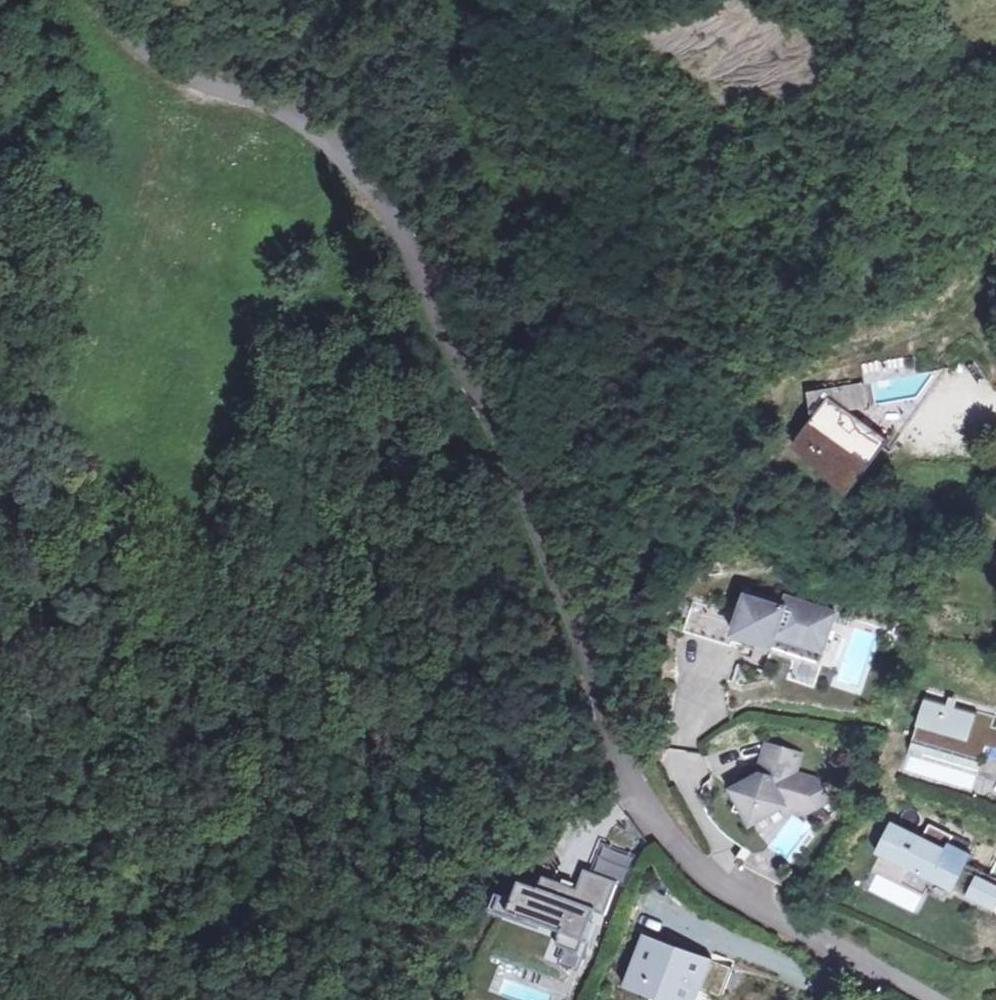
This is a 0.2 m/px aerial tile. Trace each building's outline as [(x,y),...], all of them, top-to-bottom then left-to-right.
[(802,416),(813,459),(843,450),(830,408),(802,416)] [(737,631),(821,658),(836,610),(789,594),(785,604),(748,592),(741,614),(695,600),(686,627),(733,642),(737,631)] [(929,686),(914,735),(983,756),(995,713),(995,706),(929,686)] [(983,756),(914,735),(910,751),(978,771),(983,756)] [(800,750),(767,741),(758,772),(766,773),(764,780),(751,776),(733,785),(752,819),(785,801),(808,808),(828,797),(817,777),(795,770),(800,750)] [(758,772),(751,776),(764,780),(766,773),(758,772)] [(951,881),(963,857),(966,859),(970,850),(947,838),(942,847),(892,821),(879,845),(951,881)] [(487,914),(518,926),(520,921),(535,927),(554,933),(549,947),(573,956),(588,913),(599,917),(611,882),(577,870),(570,889),(536,877),(532,889),(512,882),(505,901),(495,897),(487,914)] [(992,902),(995,894),(995,881),(978,872),(968,890),(992,902)] [(520,921),(518,926),(534,931),(535,927),(520,921)] [(620,983),(669,999),(690,999),(704,955),(638,934),(620,983)]
